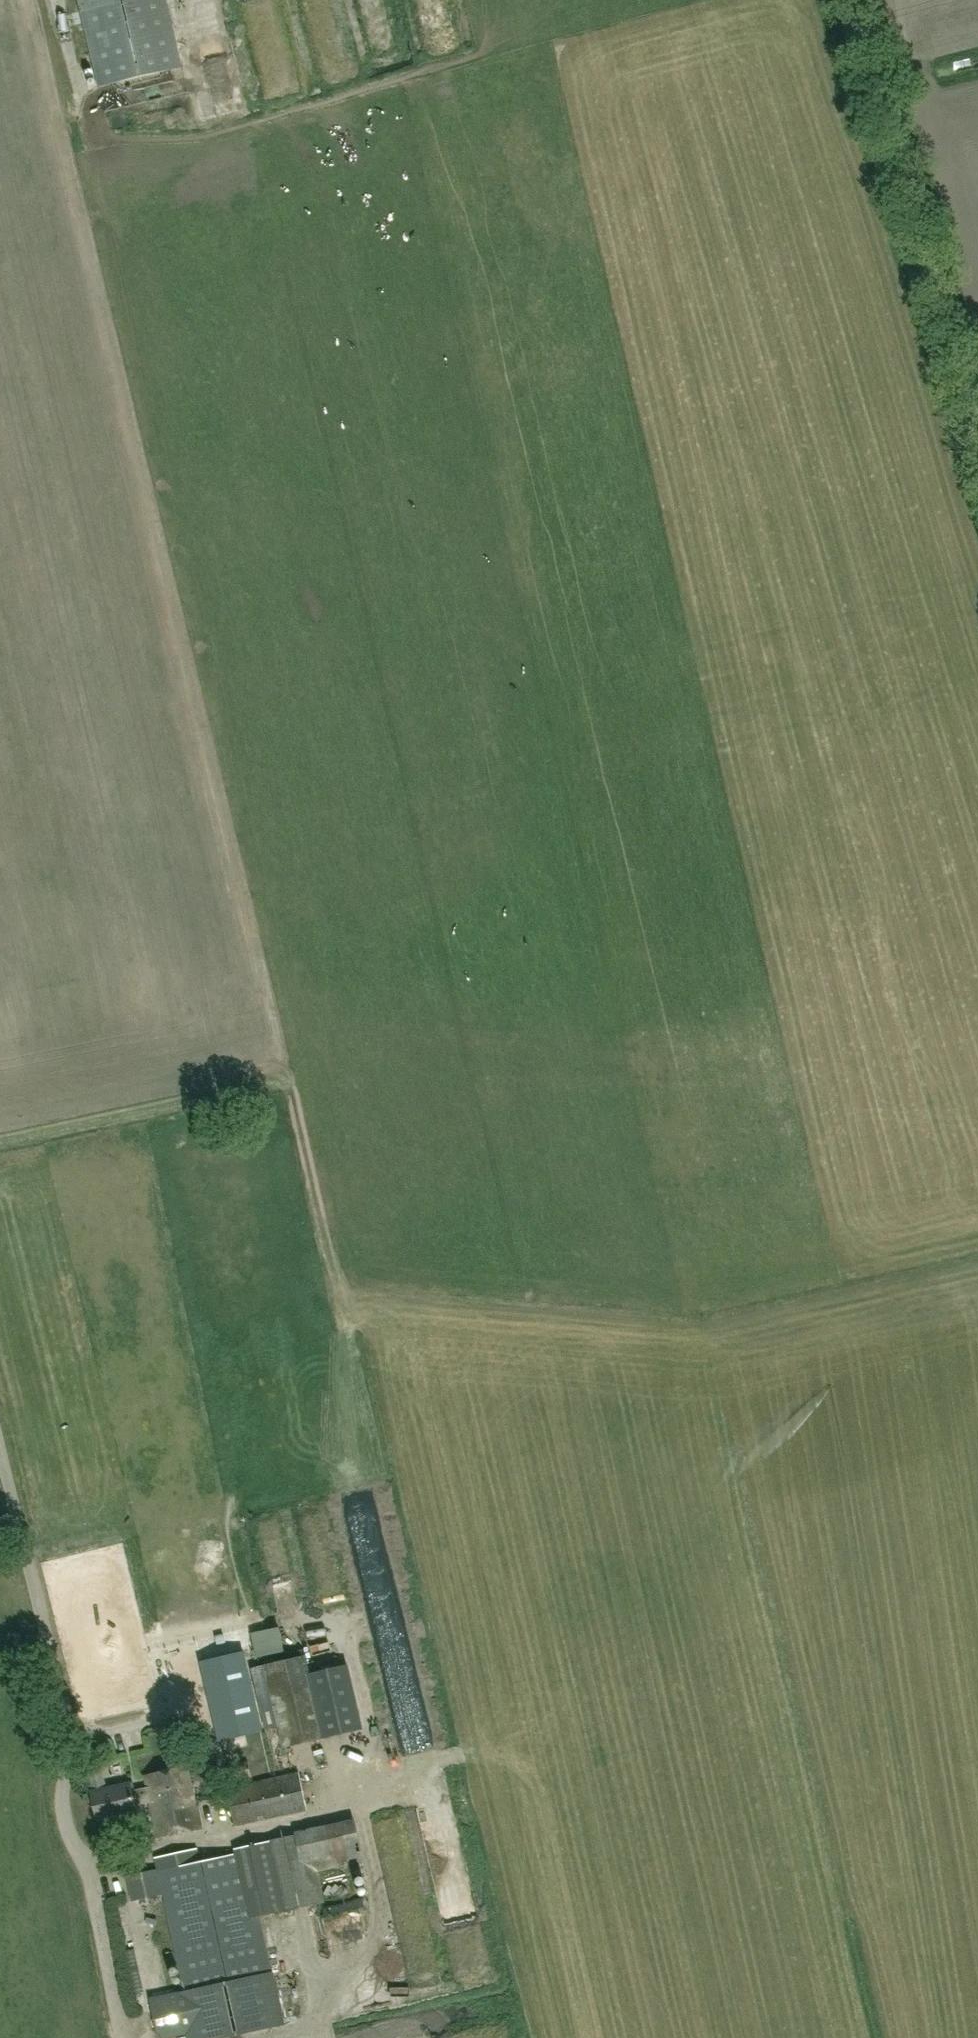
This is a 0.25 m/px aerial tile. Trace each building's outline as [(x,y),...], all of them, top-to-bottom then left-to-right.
[(167,0),(80,0),(85,18),(100,86),(181,67),(167,0)] [(277,1619),(252,1628),(260,1648),(284,1639),(277,1619)] [(388,1656),(393,1672),(407,1667),(402,1651),(388,1656)] [(266,1728),(278,1725),(284,1749),(326,1739),(311,1673),(307,1656),(253,1669),(266,1728)] [(218,1747),(266,1736),(257,1694),(209,1705),(218,1747)] [(232,1781),(251,1776),(247,1761),(228,1766),(232,1781)] [(158,1836),(201,1827),(188,1768),(145,1777),(148,1788),(151,1802),(158,1836)] [(226,1788),(236,1826),(309,1811),(300,1772),(226,1788)] [(137,1805),(151,1802),(148,1788),(132,1791),(130,1785),(94,1793),(101,1822),(105,1821),(106,1829),(140,1822),(137,1805)] [(283,2024),(260,1917),(277,1914),(325,1904),(310,1832),(234,1848),(235,1854),(201,1862),(198,1848),(156,1857),(186,1992),(150,2000),(158,2037),(170,2037),(186,2035),(186,2037),(222,2037),(283,2024)]
